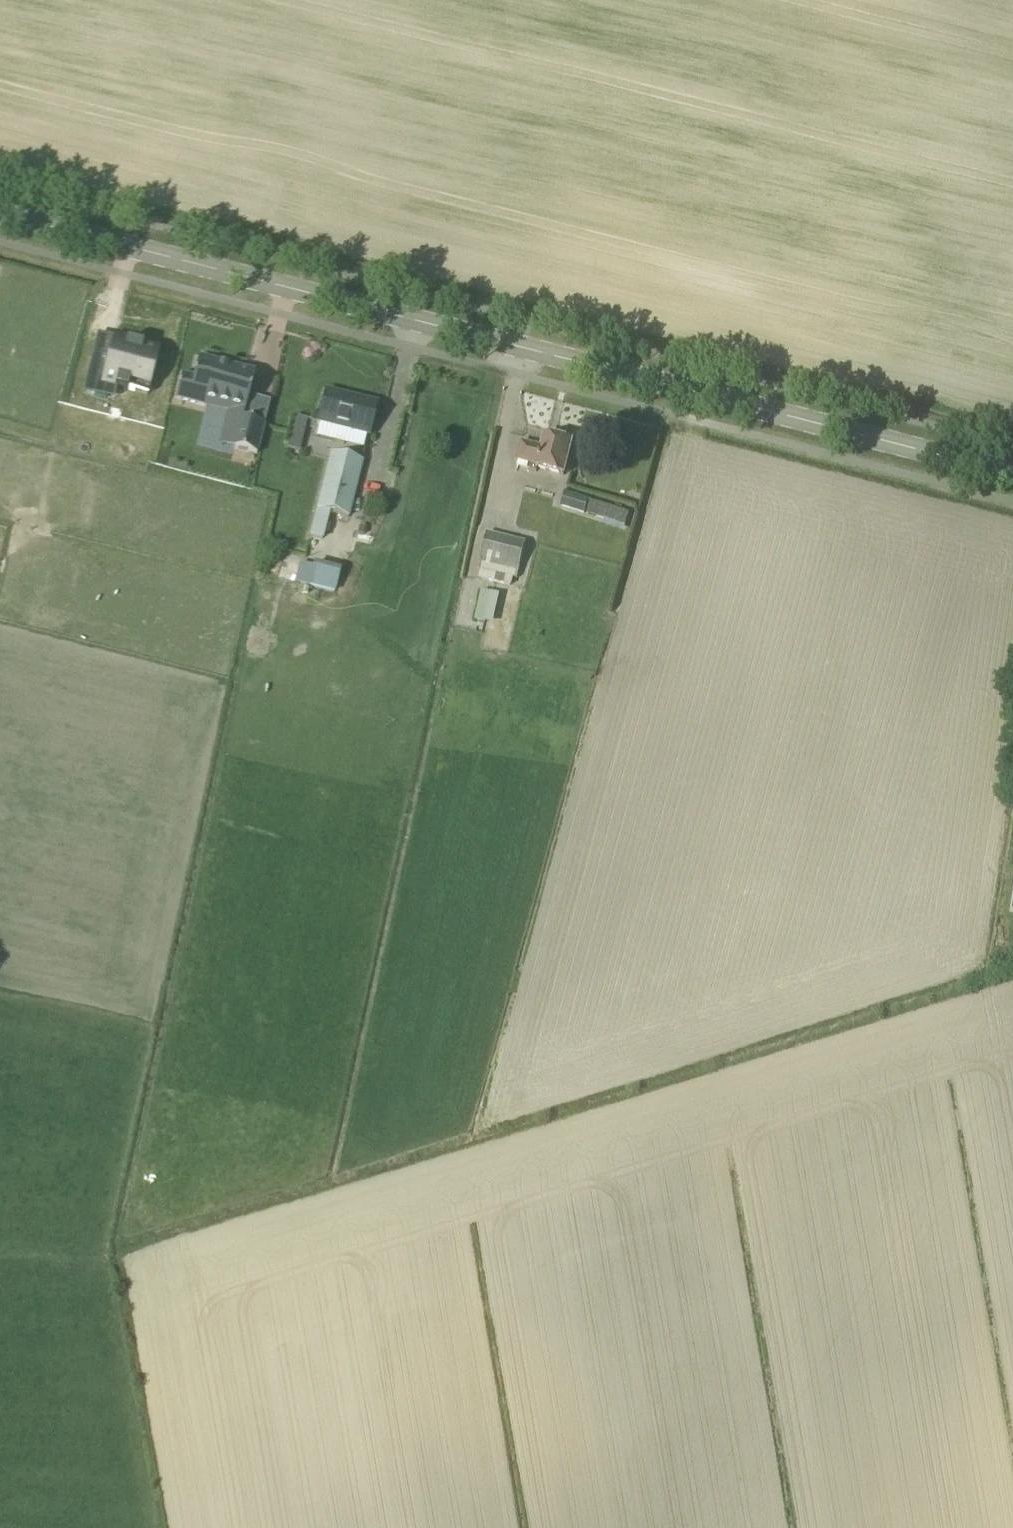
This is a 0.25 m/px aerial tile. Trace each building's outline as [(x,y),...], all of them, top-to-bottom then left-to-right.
[(105,361),(90,357),(84,379),(113,386),(113,388),(125,391),(126,390),(146,395),(157,350),(141,346),(141,345),(127,341),(125,348),(109,344),(105,361)] [(210,402),(248,409),(255,371),(198,359),(195,379),(183,376),(178,399),(209,405),(210,402)] [(348,397),(326,391),(318,423),(368,435),(376,404),(356,399),(355,401),(347,399),(348,397)] [(245,417),(239,446),(262,451),(268,421),(246,417),(245,417)] [(345,432),(343,447),(362,449),(364,434),(345,432)] [(542,448),(521,443),(516,461),(529,464),(527,469),(536,472),(537,469),(564,475),(572,443),(553,438),(553,439),(555,439),(554,441),(546,439),(547,437),(549,438),(549,437),(545,436),(542,448)] [(323,540),(330,512),(348,517),(362,462),(331,454),(310,537),(323,540)] [(629,512),(564,491),(560,504),(625,525),(629,512)] [(526,541),(486,532),(478,569),(480,570),(478,578),(511,585),(513,577),(518,578),(526,541)] [(335,591),(338,567),(309,564),(306,587),(335,591)] [(473,619),(486,622),(492,593),(479,590),(473,619)]
